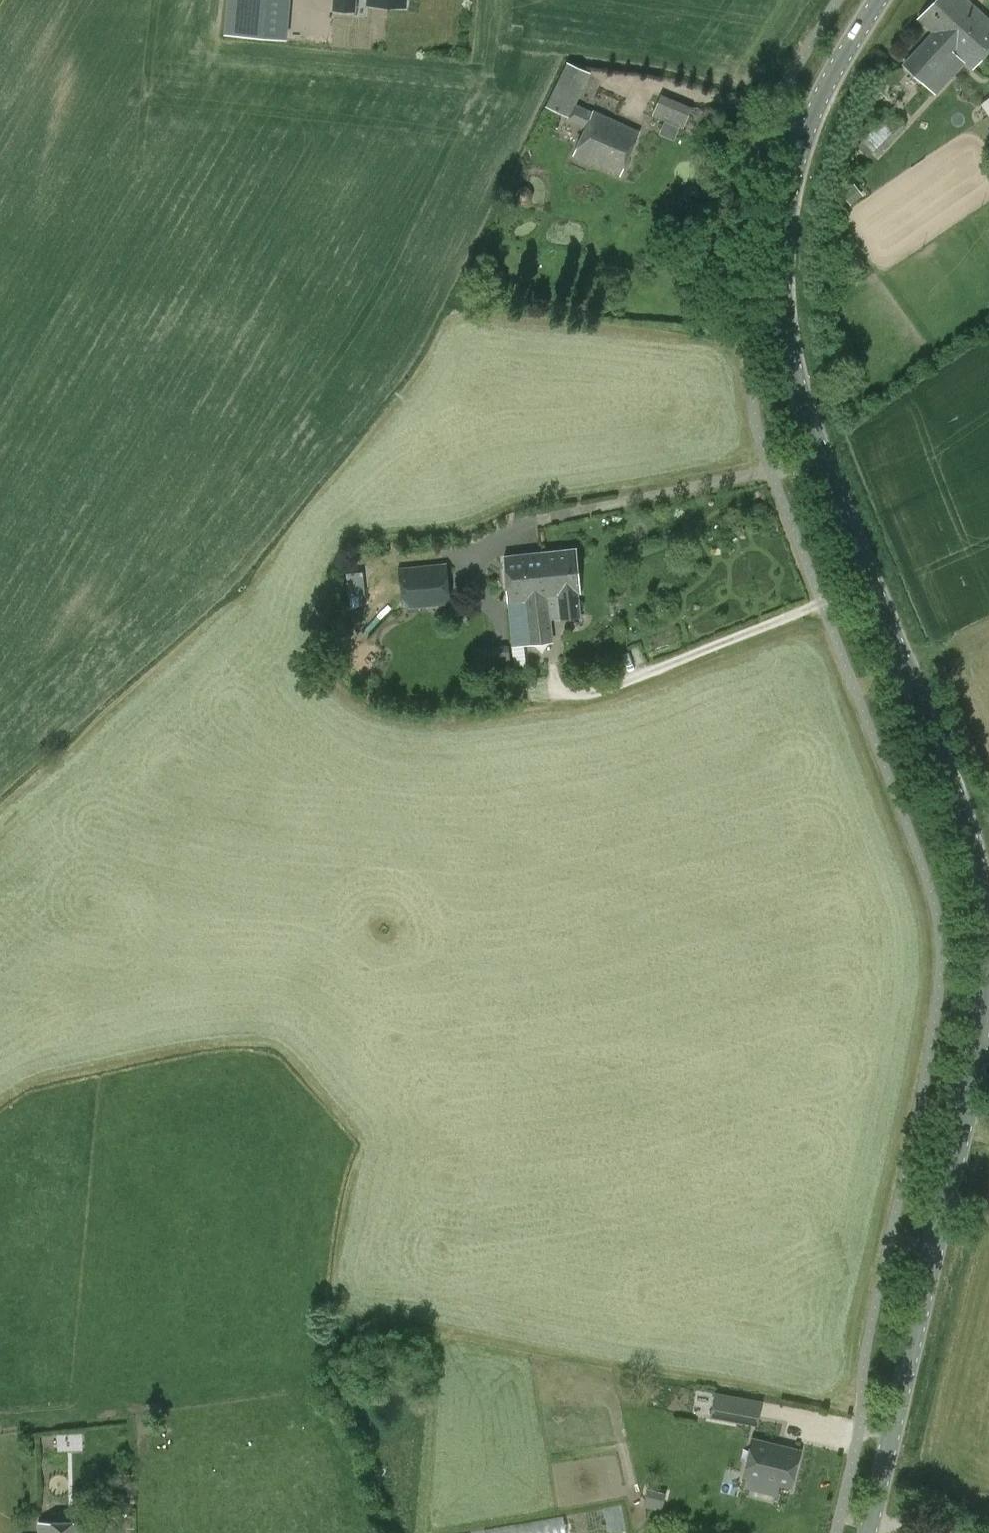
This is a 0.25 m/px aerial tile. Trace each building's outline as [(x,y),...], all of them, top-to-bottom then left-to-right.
[(303,0),(251,0),(250,22),(301,25),(303,0)] [(357,8),(370,9),(371,0),(357,0),(357,8)] [(932,31),(902,64),(925,85),(955,53),(971,67),(988,47),(988,19),(968,0),(935,0),(918,18),(932,31)] [(542,104),(567,116),(589,70),(564,58),(542,104)] [(651,114),(662,117),(658,132),(680,137),(688,101),(655,94),(651,114)] [(980,100),(988,115),(988,94),(980,100)] [(863,140),(880,156),(908,126),(891,110),(863,140)] [(620,175),(639,132),(594,111),(574,154),(620,175)] [(577,548),(543,551),(545,567),(547,567),(550,597),(548,597),(550,609),(561,608),(562,620),(582,618),(579,594),(581,594),(577,548)] [(543,551),(504,556),(511,617),(530,615),(529,599),(548,597),(550,597),(547,567),(545,567),(543,551)] [(402,608),(452,603),(447,563),(398,566),(402,608)] [(553,643),(550,609),(548,597),(529,599),(530,615),(511,617),(514,646),(514,647),(553,643)] [(715,1388),(710,1411),(752,1420),(757,1396),(715,1388)] [(750,1451),(745,1473),(791,1485),(800,1450),(753,1439),(752,1444),(750,1451)] [(39,1532),(86,1532),(86,1521),(39,1522),(39,1532)]
